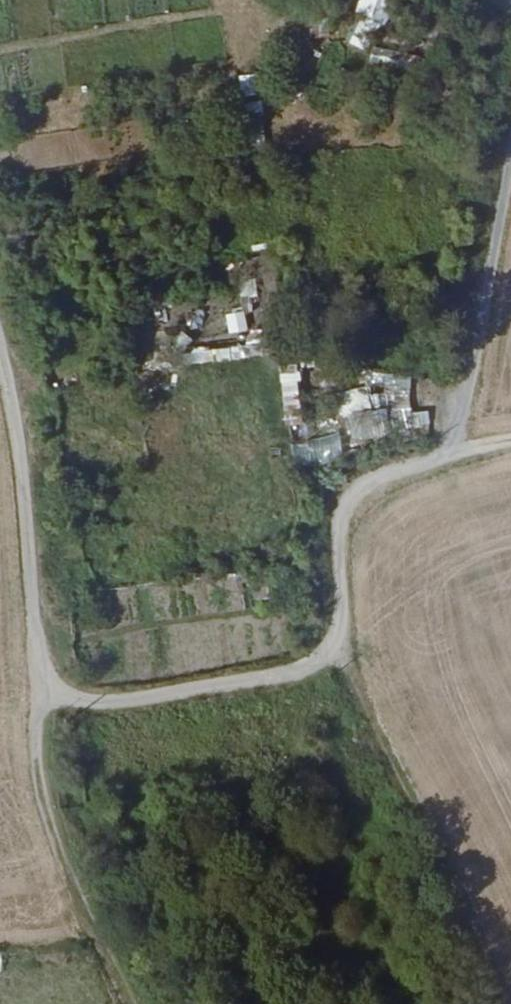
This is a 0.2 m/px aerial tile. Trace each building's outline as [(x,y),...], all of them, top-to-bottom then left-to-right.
[(297,10),(296,34),(322,36),(323,11),(297,10)] [(229,344),(188,350),(190,363),(230,358),(229,344)] [(385,371),(386,393),(411,392),(411,371),(385,371)] [(344,407),(371,401),(367,384),(340,391),(344,407)] [(367,406),(369,430),(388,429),(387,405),(367,406)] [(312,460),(344,452),(339,431),(307,438),(312,460)] [(204,615),(246,609),(241,582),(200,589),(204,615)]
